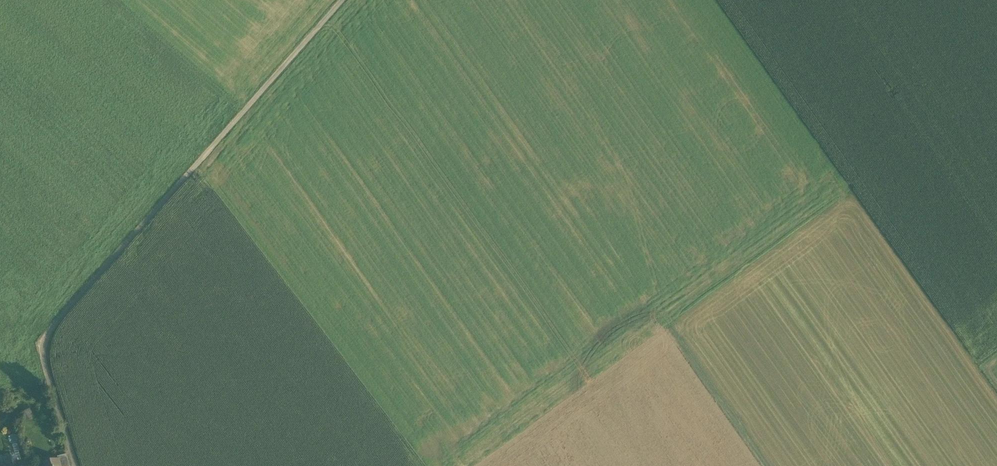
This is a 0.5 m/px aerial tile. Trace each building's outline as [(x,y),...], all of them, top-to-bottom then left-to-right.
[(11,457),(13,464),(15,465),(21,464),(18,454),(11,457)] [(60,465),(69,465),(66,455),(57,458),(58,461),(59,460),(60,465)]
